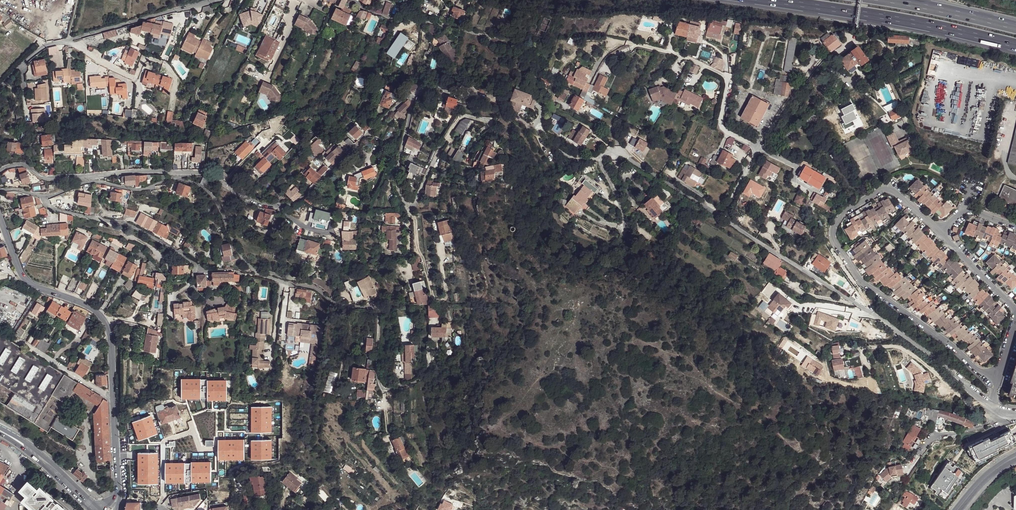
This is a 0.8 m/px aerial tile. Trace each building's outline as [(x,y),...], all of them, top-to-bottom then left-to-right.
[(387,1),(383,13),(388,15),(392,3),(387,1)] [(204,7),(204,12),(214,12),(215,4),(204,7)] [(341,11),(350,15),(351,12),(343,6),(343,8),(342,8),(341,11)] [(464,11),(454,7),(453,11),(454,11),(452,16),(461,20),(464,11)] [(350,15),(341,11),(335,8),(331,18),(345,24),(350,15)] [(9,20),(10,18),(0,10),(0,15),(2,19),(5,22),(9,19),(9,20)] [(255,12),(249,11),(238,15),(241,24),(250,20),(257,24),(261,15),(255,12)] [(356,16),(364,19),(364,17),(366,12),(363,11),(360,11),(356,16)] [(299,15),(294,25),(301,28),(303,25),(308,31),(308,34),(315,35),(316,29),(308,20),(299,15)] [(6,29),(12,25),(9,20),(9,19),(5,22),(2,24),(6,29)] [(688,23),(686,35),(696,37),(697,34),(698,34),(699,30),(698,30),(699,22),(689,20),(688,23)] [(709,26),(708,30),(712,31),(722,34),(725,24),(719,23),(711,21),(707,20),(706,25),(709,26)] [(162,22),(161,26),(160,33),(169,35),(172,23),(162,21),(162,22)] [(677,21),(674,33),(686,36),(686,35),(688,23),(677,21)] [(148,36),(159,38),(160,33),(161,26),(157,25),(152,24),(146,23),(142,22),(142,24),(130,27),(129,33),(140,30),(150,32),(148,36)] [(429,24),(426,33),(433,36),(436,27),(429,24)] [(114,30),(102,33),(104,39),(115,36),(114,30)] [(821,37),(823,41),(833,33),(832,30),(830,30),(821,37)] [(869,34),(867,31),(861,36),(864,39),(869,34)] [(401,32),(387,53),(393,57),(407,37),(401,32)] [(823,41),(830,50),(840,42),(840,41),(835,35),(833,33),(823,41)] [(202,40),(188,34),(183,45),(194,50),(193,51),(196,52),(201,54),(200,56),(208,59),(213,47),(210,45),(205,43),(207,39),(204,37),(202,40)] [(265,34),(254,56),(267,61),(268,59),(270,60),(278,43),(275,41),(275,39),(265,34)] [(447,40),(444,34),(438,38),(441,44),(439,45),(446,57),(454,52),(448,44),(446,41),(447,40)] [(888,35),(888,41),(895,42),(904,42),(908,43),(909,41),(909,36),(888,35)] [(920,40),(909,36),(909,41),(916,44),(919,45),(920,41),(920,40)] [(784,71),(791,72),(797,38),(792,37),(789,41),(784,71)] [(235,49),(245,53),(247,49),(237,44),(235,49)] [(54,46),(47,48),(47,56),(54,55),(53,53),(57,52),(54,46)] [(138,52),(127,47),(123,56),(126,58),(124,63),(133,66),(138,52)] [(840,59),(847,69),(859,60),(861,63),(862,63),(866,59),(857,47),(840,59)] [(35,71),(35,72),(38,72),(45,70),(43,59),(33,61),(34,64),(35,71)] [(847,69),(850,73),(855,70),(858,68),(862,64),(862,63),(861,63),(859,60),(847,69)] [(355,61),(351,68),(355,70),(359,63),(355,61)] [(698,66),(691,62),(688,69),(695,73),(698,66)] [(590,70),(580,65),(577,69),(585,73),(588,74),(590,70)] [(68,68),(65,69),(66,83),(69,82),(69,84),(74,84),(76,84),(79,84),(78,71),(72,72),(72,70),(69,70),(68,68)] [(591,89),(602,95),(605,88),(601,86),(605,78),(598,74),(592,85),(589,83),(589,84),(584,82),(585,80),(582,78),(585,73),(577,69),(575,68),(572,75),(574,77),(571,83),(581,88),(580,89),(585,92),(585,91),(589,92),(591,89)] [(66,83),(65,69),(60,69),(60,70),(51,71),(51,82),(57,81),(57,79),(61,79),(62,83),(66,83)] [(146,69),(141,82),(151,85),(152,82),(160,84),(160,83),(164,85),(164,86),(169,87),(172,78),(146,69)] [(779,78),(779,80),(783,81),(789,82),(796,84),(797,77),(780,74),(779,78)] [(100,75),(89,76),(89,86),(91,86),(96,86),(97,87),(105,87),(105,85),(109,85),(109,93),(118,93),(126,92),(126,83),(117,84),(117,87),(115,87),(114,78),(108,78),(108,76),(104,76),(104,77),(100,77),(100,75)] [(787,95),(789,82),(783,81),(780,94),(787,95)] [(273,87),(262,82),(258,92),(266,95),(267,92),(272,98),(271,101),(279,102),(279,96),(273,87)] [(45,83),(37,84),(38,88),(35,88),(36,100),(46,100),(45,83)] [(697,106),(701,97),(684,88),(682,91),(677,89),(676,92),(662,86),(659,87),(657,88),(656,86),(648,89),(651,99),(660,96),(671,101),(673,97),(678,100),(679,98),(689,103),(697,106)] [(507,109),(516,112),(518,107),(517,106),(518,103),(521,104),(532,108),(536,97),(514,89),(507,109)] [(557,98),(562,101),(563,99),(566,95),(560,92),(557,98)] [(227,95),(222,93),(218,101),(223,104),(227,95)] [(581,98),(574,94),(572,98),(569,103),(568,105),(576,109),(582,99),(581,98)] [(583,94),(581,98),(582,99),(585,101),(586,101),(591,104),(592,104),(592,105),(594,100),(587,96),(583,94)] [(388,97),(384,95),(383,95),(379,104),(388,108),(392,99),(388,97)] [(758,126),(769,105),(752,95),(740,117),(758,126)] [(454,108),(457,100),(448,97),(445,105),(454,108)] [(451,116),(454,108),(445,105),(442,113),(451,116)] [(400,106),(397,109),(397,110),(401,115),(402,114),(405,112),(404,110),(400,106)] [(45,107),(31,108),(31,113),(32,113),(33,122),(43,120),(42,112),(45,112),(45,107)] [(192,122),(196,112),(190,110),(185,121),(191,124),(192,122)] [(201,126),(205,116),(196,112),(192,122),(201,126)] [(461,135),(470,121),(466,119),(464,119),(463,120),(460,122),(454,130),(461,135)] [(367,129),(368,130),(371,127),(366,121),(363,124),(367,129)] [(1007,164),(1009,164),(1015,165),(1015,121),(1007,164)] [(577,132),(571,129),(567,137),(580,145),(589,129),(582,125),(579,131),(578,130),(577,132)] [(362,132),(355,126),(349,132),(355,139),(362,132)] [(363,134),(362,132),(355,139),(357,141),(363,134)] [(634,132),(630,139),(643,147),(649,139),(641,134),(640,136),(634,132)] [(894,134),(887,137),(892,149),(894,148),(899,157),(912,151),(906,139),(901,141),(903,144),(899,145),(898,143),(894,134)] [(49,135),(40,135),(42,145),(51,144),(49,135)] [(317,155),(324,149),(319,143),(322,141),(319,137),(309,145),(317,155)] [(414,147),(418,149),(420,144),(417,142),(417,141),(407,137),(405,143),(406,143),(414,147)] [(71,140),(71,145),(63,145),(63,151),(80,152),(80,150),(83,150),(82,146),(82,138),(71,140)] [(82,138),(82,146),(91,146),(91,144),(96,144),(96,143),(96,138),(87,138),(82,138)] [(238,148),(245,155),(253,148),(252,147),(258,142),(254,138),(250,142),(249,141),(248,143),(246,141),(238,148)] [(110,139),(101,139),(101,144),(102,149),(102,153),(102,155),(111,155),(111,150),(110,139)] [(131,140),(131,146),(130,149),(139,149),(139,147),(139,141),(131,140)] [(15,151),(16,142),(14,142),(12,142),(8,141),(7,149),(15,151)] [(143,141),(143,153),(146,153),(157,154),(157,152),(157,146),(157,141),(155,142),(143,141)] [(160,142),(157,141),(157,146),(160,146),(160,152),(167,153),(167,149),(170,149),(171,145),(160,143),(160,142)] [(24,144),(16,142),(15,151),(14,153),(23,154),(24,148),(23,147),(24,144)] [(181,142),(181,150),(191,151),(191,150),(191,142),(181,142)] [(258,152),(261,155),(265,151),(269,148),(264,143),(257,151),(258,152)] [(414,147),(406,143),(403,147),(412,151),(414,147)] [(285,153),(277,145),(275,148),(272,144),(269,148),(265,151),(272,158),(274,156),(278,160),(285,153)] [(337,146),(332,151),(337,156),(339,158),(344,153),(337,146)] [(484,151),(490,153),(488,157),(490,158),(491,158),(495,153),(496,154),(498,150),(492,147),(491,150),(485,147),(484,151)] [(717,162),(728,167),(730,162),(733,163),(735,159),(732,157),(730,156),(731,155),(731,153),(723,149),(718,159),(717,162)] [(203,160),(203,156),(204,151),(200,150),(200,152),(196,152),(196,159),(203,160)] [(325,158),(330,163),(336,157),(337,156),(332,151),(325,158)] [(456,157),(458,158),(456,161),(460,163),(465,155),(459,152),(456,157)] [(486,166),(490,158),(488,157),(482,154),(479,153),(475,160),(478,162),(476,166),(484,165),(486,166)] [(711,163),(709,167),(712,168),(713,164),(716,165),(717,162),(718,159),(714,156),(711,163)] [(332,165),(338,159),(336,157),(330,163),(332,165)] [(260,174),(270,165),(270,164),(263,158),(262,160),(253,167),(260,174)] [(698,164),(703,167),(706,160),(702,158),(698,164)] [(703,167),(705,169),(707,166),(709,167),(711,163),(706,160),(703,167)] [(783,167),(769,160),(761,174),(768,178),(770,175),(772,176),(775,171),(779,173),(783,167)] [(685,162),(676,177),(692,186),(701,171),(685,162)] [(408,169),(407,171),(410,172),(407,178),(416,182),(419,176),(423,177),(426,170),(411,163),(408,169)] [(320,176),(328,168),(323,164),(315,172),(320,176)] [(493,173),(502,173),(501,167),(500,165),(484,167),(485,171),(479,172),(480,178),(485,178),(485,182),(491,181),(491,179),(493,178),(493,173)] [(800,173),(798,176),(806,181),(813,170),(809,168),(804,165),(801,170),(800,173)] [(306,176),(313,169),(310,166),(303,173),(306,176)] [(375,175),(375,174),(374,172),(373,168),(361,172),(364,179),(375,175)] [(306,176),(313,183),(320,176),(315,172),(313,169),(306,176)] [(825,177),(813,170),(806,181),(818,188),(825,177)] [(30,180),(27,172),(19,175),(22,183),(30,180)] [(135,185),(135,187),(136,187),(139,187),(138,185),(139,183),(144,183),(144,182),(147,182),(147,177),(148,177),(148,175),(144,175),(134,176),(134,183),(135,185)] [(642,176),(638,181),(648,189),(652,185),(642,176)] [(202,177),(199,183),(205,187),(208,180),(202,177)] [(349,177),(347,185),(352,186),(354,187),(355,186),(356,179),(349,177)] [(768,187),(753,179),(746,192),(752,196),(754,191),(759,194),(760,192),(764,194),(768,187)] [(909,194),(913,198),(915,196),(923,188),(919,184),(920,183),(917,181),(913,185),(913,186),(912,187),(911,186),(909,189),(912,192),(909,194)] [(563,205),(573,213),(577,207),(579,207),(579,206),(582,202),(584,203),(587,198),(585,198),(590,191),(593,193),(596,188),(589,182),(586,186),(583,184),(574,195),(572,194),(563,205)] [(175,193),(186,196),(187,195),(187,193),(190,187),(178,183),(175,193)] [(292,184),(284,193),(292,201),(296,198),(301,194),(301,193),(295,187),(292,184)] [(432,186),(425,185),(424,196),(434,197),(435,186),(432,186)] [(917,201),(919,204),(920,203),(929,194),(926,191),(928,189),(925,185),(923,188),(915,196),(917,197),(918,196),(920,198),(917,201)] [(998,199),(1012,205),(1015,207),(1015,190),(1004,185),(998,199)] [(657,192),(664,199),(668,195),(661,187),(657,192)] [(120,200),(121,193),(114,192),(110,191),(109,199),(120,200)] [(801,204),(806,197),(798,192),(794,200),(801,204)] [(19,194),(22,208),(32,206),(30,197),(23,198),(22,193),(19,194)] [(89,215),(95,216),(93,211),(94,207),(89,207),(91,195),(78,193),(77,196),(78,197),(77,204),(86,206),(84,213),(89,214),(89,215)] [(652,219),(666,207),(654,193),(642,203),(646,208),(650,213),(649,214),(652,219)] [(932,196),(930,193),(929,194),(920,203),(923,205),(926,202),(928,204),(927,204),(928,207),(938,197),(935,194),(932,196)] [(811,201),(817,204),(820,199),(821,198),(815,194),(811,201)] [(308,196),(303,200),(309,204),(313,200),(308,196)] [(938,197),(928,207),(931,208),(932,208),(934,209),(931,212),(933,215),(935,213),(942,206),(940,202),(942,200),(938,197)] [(779,215),(786,202),(778,198),(772,211),(779,215)] [(820,199),(817,204),(831,212),(834,207),(824,202),(820,199)] [(880,203),(887,214),(890,213),(891,215),(895,212),(888,201),(886,203),(887,203),(885,205),(882,201),(880,203)] [(877,208),(874,210),(881,222),(889,218),(887,214),(880,203),(876,205),(878,208),(877,209),(877,208)] [(949,207),(945,203),(942,206),(935,213),(938,216),(941,214),(944,217),(946,214),(945,214),(947,213),(948,213),(952,209),(949,206),(949,207)] [(37,205),(36,205),(37,210),(38,209),(40,216),(42,216),(48,215),(47,213),(44,210),(44,209),(42,207),(41,205),(38,205),(37,205)] [(32,206),(22,208),(22,212),(23,216),(24,218),(34,216),(32,206)] [(332,213),(316,209),(314,220),(319,221),(320,219),(330,222),(332,213)] [(868,211),(865,213),(872,224),(875,222),(877,225),(881,222),(874,210),(871,213),(872,214),(870,214),(868,211)] [(267,225),(271,215),(266,214),(263,212),(259,211),(256,221),(259,223),(260,223),(267,225)] [(791,229),(800,234),(805,225),(792,219),(794,216),(785,211),(781,218),(788,222),(784,229),(790,232),(791,229)] [(395,213),(385,212),(384,222),(393,223),(393,215),(399,216),(399,217),(403,217),(403,213),(395,213)] [(859,219),(866,230),(867,232),(874,227),(872,224),(865,213),(864,212),(861,214),(863,218),(862,219),(861,218),(859,219)] [(143,226),(148,217),(140,213),(135,222),(143,226)] [(691,216),(689,220),(698,225),(700,221),(691,216)] [(143,226),(152,231),(156,222),(148,217),(143,226)] [(761,228),(765,221),(759,218),(755,224),(761,228)] [(852,219),(850,221),(851,223),(857,232),(859,230),(861,233),(866,230),(859,219),(858,218),(856,221),(857,222),(855,223),(852,219)] [(901,232),(902,231),(911,222),(908,219),(906,221),(903,218),(900,221),(901,221),(900,222),(899,222),(895,226),(897,229),(898,228),(901,232)] [(25,220),(22,227),(33,233),(37,226),(25,220)] [(446,221),(437,223),(440,236),(441,236),(442,241),(450,239),(446,221)] [(156,222),(152,231),(161,235),(165,226),(156,222)] [(908,238),(916,230),(913,229),(912,229),(911,228),(913,226),(914,225),(911,222),(902,231),(905,234),(903,236),(906,240),(908,238)] [(978,224),(973,222),(972,225),(968,224),(968,227),(967,228),(964,235),(967,236),(968,235),(973,237),(973,236),(978,224)] [(60,235),(59,223),(54,223),(54,228),(48,228),(40,229),(37,226),(33,233),(40,237),(41,235),(60,235)] [(68,223),(59,223),(60,235),(68,234),(68,223)] [(854,237),(858,234),(857,232),(851,223),(847,225),(848,229),(845,231),(846,233),(847,232),(848,234),(848,235),(851,240),(854,238),(854,237)] [(980,241),(985,229),(982,229),(982,230),(980,230),(982,225),(978,224),(973,236),(976,237),(975,240),(979,242),(980,241)] [(394,234),(402,234),(403,228),(381,225),(381,231),(383,231),(386,232),(385,240),(389,240),(388,249),(387,249),(387,250),(389,251),(394,250),(394,234)] [(165,226),(161,235),(164,237),(169,229),(167,227),(165,226)] [(916,230),(908,238),(911,240),(909,242),(912,246),(915,243),(922,236),(919,235),(918,235),(917,234),(920,231),(918,228),(916,230)] [(985,229),(980,241),(985,243),(986,240),(990,242),(995,230),(992,228),(990,232),(988,231),(988,230),(986,228),(985,229)] [(70,244),(81,249),(88,235),(76,230),(70,244)] [(990,242),(988,246),(996,248),(997,245),(1002,236),(999,235),(998,235),(997,235),(999,231),(995,230),(990,242)] [(1002,236),(997,245),(1002,247),(1003,245),(1007,247),(1012,235),(1008,233),(1007,237),(1005,236),(1005,235),(1003,233),(1002,236)] [(1007,247),(1010,248),(1009,251),(1014,253),(1015,248),(1015,240),(1015,241),(1014,240),(1015,236),(1012,235),(1007,247)] [(915,243),(912,246),(916,250),(918,247),(920,250),(930,240),(928,238),(924,241),(923,240),(923,239),(922,236),(915,243)] [(307,240),(300,238),(297,248),(303,250),(304,250),(307,240)] [(92,240),(87,250),(94,254),(101,257),(101,258),(107,248),(92,240)] [(307,240),(304,250),(316,254),(319,244),(307,240)] [(355,249),(355,240),(348,240),(341,240),(341,248),(355,249)] [(927,256),(934,249),(932,248),(931,248),(930,246),(933,244),(933,243),(930,240),(920,250),(923,253),(921,255),(924,258),(927,256)] [(854,257),(856,260),(869,249),(863,243),(860,245),(854,250),(853,251),(855,254),(856,253),(857,255),(854,257)] [(229,244),(221,246),(223,256),(229,255),(231,255),(231,254),(230,248),(229,244)] [(105,258),(113,262),(118,253),(109,249),(105,258)] [(864,265),(874,256),(869,249),(856,260),(858,262),(861,260),(862,262),(864,265)] [(927,256),(924,258),(928,262),(930,260),(933,263),(942,253),(940,251),(937,254),(935,253),(936,252),(934,249),(927,256)] [(316,260),(318,255),(316,254),(304,250),(303,250),(302,254),(301,256),(316,260)] [(734,259),(736,257),(736,256),(729,251),(727,256),(729,257),(733,261),(734,259)] [(126,258),(118,253),(113,262),(112,264),(121,268),(126,258)] [(727,261),(729,257),(727,256),(721,253),(719,257),(727,261)] [(778,265),(781,261),(768,253),(762,262),(775,270),(778,265)] [(938,269),(947,261),(944,260),(943,261),(942,259),(945,256),(942,253),(933,263),(935,265),(933,268),(936,271),(938,269)] [(824,272),(830,262),(819,255),(817,258),(814,262),(812,265),(824,272)] [(867,274),(880,263),(874,256),(864,265),(866,268),(867,267),(868,268),(865,271),(867,274)] [(987,269),(991,272),(1000,262),(997,259),(997,258),(995,256),(987,264),(989,266),(987,269)] [(413,271),(422,269),(420,262),(419,262),(418,259),(417,257),(414,257),(410,258),(413,271)] [(947,261),(938,269),(942,273),(944,271),(947,273),(956,264),(954,262),(951,264),(950,262),(949,259),(947,261)] [(128,260),(123,269),(132,274),(137,265),(128,260)] [(153,270),(155,267),(149,261),(147,263),(153,270)] [(875,279),(885,270),(880,263),(867,274),(869,277),(872,274),(874,275),(873,276),(875,279)] [(998,277),(1006,269),(1008,267),(1005,264),(1003,265),(1000,263),(991,272),(993,275),(996,272),(998,273),(997,274),(998,277)] [(956,264),(947,273),(949,276),(947,278),(951,281),(960,272),(961,271),(959,270),(958,271),(956,269),(959,267),(956,264)] [(182,273),(183,266),(182,266),(172,265),(171,273),(182,273)] [(776,270),(775,273),(781,277),(785,271),(786,270),(778,265),(775,270),(776,270)] [(875,279),(874,280),(876,282),(879,280),(880,281),(880,282),(882,285),(893,275),(887,268),(885,270),(875,279)] [(132,274),(123,269),(120,273),(129,277),(132,274)] [(1005,283),(1012,275),(1014,273),(1011,270),(1009,271),(1006,269),(998,277),(996,279),(999,281),(1002,278),(1004,279),(1003,280),(1005,283)] [(162,273),(155,272),(155,273),(154,276),(154,277),(155,278),(157,278),(156,283),(164,284),(165,277),(162,273)] [(212,274),(211,274),(211,281),(212,280),(227,280),(233,280),(233,275),(228,274),(228,273),(227,272),(213,273),(213,274),(212,274)] [(960,272),(951,281),(950,283),(956,289),(957,288),(967,278),(969,276),(967,274),(963,276),(962,275),(963,275),(960,272)] [(893,275),(882,285),(884,287),(887,285),(889,286),(888,287),(890,290),(893,287),(901,280),(895,273),(893,275)] [(153,279),(145,277),(141,276),(139,275),(138,276),(137,281),(137,282),(149,285),(152,286),(153,279)] [(196,275),(196,286),(205,286),(210,286),(209,280),(205,281),(205,275),(196,275)] [(376,292),(369,275),(357,280),(365,297),(376,292)] [(1012,275),(1005,283),(1003,284),(1007,288),(1009,286),(1012,288),(1014,286),(1015,285),(1015,279),(1012,275)] [(901,280),(893,287),(895,290),(895,289),(897,291),(893,294),(896,296),(896,295),(909,285),(904,278),(901,280)] [(967,278),(957,288),(960,291),(963,289),(966,292),(975,282),(973,280),(969,283),(968,282),(968,281),(967,278)] [(129,280),(125,285),(130,289),(134,284),(129,280)] [(412,283),(413,290),(419,289),(421,288),(419,281),(412,283)] [(975,282),(966,292),(968,295),(966,297),(970,301),(980,291),(977,289),(976,290),(975,288),(978,285),(975,282)] [(909,285),(896,295),(899,298),(902,296),(903,297),(902,298),(904,301),(907,298),(916,291),(910,284),(909,285)] [(84,292),(94,297),(98,291),(88,286),(84,292)] [(308,290),(297,289),(296,293),(295,293),(294,297),(299,298),(299,297),(304,298),(303,302),(308,303),(310,293),(307,293),(308,290)] [(416,304),(420,303),(425,302),(423,296),(420,294),(419,289),(413,290),(414,291),(415,297),(416,304)] [(916,291),(907,298),(909,301),(910,300),(912,301),(909,305),(910,307),(911,306),(921,297),(924,295),(918,289),(916,291)] [(980,291),(970,301),(973,304),(976,302),(978,304),(988,295),(986,292),(982,296),(980,294),(981,293),(980,291)] [(778,292),(766,306),(773,312),(776,308),(780,310),(784,305),(787,306),(790,302),(778,292)] [(988,295),(978,304),(981,307),(979,309),(982,313),(992,303),(989,302),(989,303),(987,301),(991,297),(988,295)] [(924,300),(921,297),(911,306),(914,309),(917,306),(919,308),(918,309),(919,311),(929,303),(930,302),(927,299),(924,300)] [(47,310),(55,315),(56,314),(61,306),(64,301),(54,298),(47,310)] [(172,302),(173,313),(179,312),(179,314),(182,314),(182,317),(186,316),(186,317),(188,319),(189,319),(192,319),(193,318),(194,316),(194,314),(194,304),(191,305),(189,305),(189,301),(189,300),(182,301),(182,302),(178,302),(172,302)] [(45,307),(37,302),(31,312),(38,317),(45,307)] [(225,310),(234,312),(234,307),(226,303),(224,305),(225,310)] [(929,303),(919,311),(921,314),(923,313),(924,311),(926,313),(926,316),(927,315),(929,314),(937,308),(934,304),(931,305),(929,303)] [(992,303),(982,313),(986,316),(988,315),(990,317),(1000,307),(998,305),(994,308),(992,306),(993,306),(992,303)] [(74,306),(72,310),(74,311),(85,317),(88,312),(85,310),(74,305),(74,306)] [(937,308),(929,314),(932,316),(933,315),(934,316),(931,319),(930,319),(933,322),(943,314),(941,311),(943,309),(940,305),(937,308)] [(56,314),(65,320),(70,312),(66,309),(67,307),(65,306),(65,307),(64,306),(63,308),(61,306),(56,314)] [(234,319),(236,312),(234,312),(225,310),(225,312),(217,313),(216,308),(214,309),(214,307),(205,310),(206,316),(211,315),(212,318),(212,319),(218,319),(218,317),(224,316),(234,319)] [(1001,314),(1004,311),(1000,307),(990,317),(993,321),(993,322),(995,324),(1000,320),(1000,319),(1001,318),(1001,319),(1003,316),(1001,314)] [(79,330),(85,317),(74,311),(67,323),(79,330)] [(943,314),(933,322),(936,325),(939,322),(941,324),(940,325),(941,327),(942,326),(944,325),(952,318),(949,314),(946,316),(944,313),(943,314)] [(830,317),(823,315),(820,327),(833,331),(836,321),(829,319),(830,317)] [(952,318),(944,325),(946,327),(947,326),(949,327),(945,330),(947,333),(948,332),(958,324),(956,322),(958,320),(955,316),(952,318)] [(268,319),(259,319),(258,325),(257,325),(256,333),(254,333),(254,337),(255,337),(264,338),(264,334),(268,334),(268,319)] [(773,322),(768,319),(764,323),(769,327),(773,322)] [(958,324),(948,332),(951,335),(954,332),(955,334),(955,335),(956,337),(967,329),(963,325),(961,326),(959,324),(958,324)] [(301,327),(288,325),(286,336),(295,337),(300,337),(299,343),(308,344),(308,341),(312,342),(317,342),(319,326),(312,326),(312,329),(309,328),(308,331),(308,333),(306,333),(306,331),(301,330),(301,327)] [(22,327),(20,326),(14,334),(19,337),(23,331),(21,330),(22,327)] [(146,334),(156,336),(157,335),(157,332),(147,327),(146,334)] [(967,329),(956,337),(959,340),(963,337),(964,339),(964,340),(964,342),(965,342),(975,333),(972,329),(970,331),(968,328),(967,329)] [(444,338),(444,329),(441,329),(431,329),(430,338),(444,338)] [(91,333),(86,330),(81,338),(86,341),(87,339),(89,337),(89,336),(91,333)] [(95,336),(91,333),(89,336),(89,337),(98,343),(100,339),(95,336)] [(975,333),(965,342),(968,343),(969,342),(970,344),(967,347),(969,350),(979,342),(977,339),(979,337),(976,333),(975,333)] [(154,352),(156,336),(146,334),(143,351),(154,352)] [(47,431),(50,426),(57,415),(58,415),(58,414),(64,403),(69,397),(93,413),(98,406),(73,390),(77,383),(9,341),(0,335),(0,402),(47,431)] [(43,335),(40,340),(48,344),(51,340),(43,335)] [(48,344),(40,340),(39,342),(35,348),(44,352),(48,344)] [(833,360),(840,359),(839,352),(838,344),(838,343),(838,341),(831,342),(832,345),(830,345),(833,360)] [(979,342),(969,350),(971,353),(975,350),(976,352),(977,355),(985,348),(987,346),(984,343),(982,345),(979,342)] [(249,344),(248,349),(251,349),(251,364),(257,365),(257,367),(269,368),(269,361),(262,360),(260,360),(260,358),(261,350),(263,350),(263,345),(255,345),(249,344)] [(412,346),(405,347),(405,354),(401,354),(402,364),(404,364),(411,364),(410,360),(410,356),(413,356),(412,346)] [(985,348),(977,355),(974,357),(978,361),(980,359),(983,362),(992,354),(989,351),(989,352),(985,348)] [(850,353),(853,362),(858,360),(859,365),(862,364),(858,351),(850,353)] [(79,357),(77,361),(80,363),(88,368),(90,364),(79,357)] [(823,365),(811,358),(805,367),(817,374),(823,365)] [(837,369),(842,368),(841,359),(840,359),(833,360),(831,360),(832,369),(837,369)] [(859,365),(858,360),(853,362),(858,379),(863,377),(859,365)] [(69,368),(69,369),(74,372),(78,365),(73,362),(71,366),(70,367),(69,368)] [(78,365),(74,372),(82,377),(84,374),(88,368),(80,363),(78,365)] [(350,380),(362,382),(364,369),(352,367),(350,380)] [(177,378),(191,378),(191,377),(191,370),(177,370),(177,375),(177,378)] [(333,393),(337,372),(328,370),(324,391),(333,393)] [(374,372),(368,370),(366,382),(366,387),(371,388),(371,390),(373,390),(374,384),(372,384),(374,372)] [(105,375),(96,375),(96,377),(96,386),(106,385),(105,375)] [(159,383),(159,389),(158,391),(172,392),(173,381),(164,379),(163,381),(159,381),(159,383)] [(102,398),(77,383),(73,390),(98,406),(102,398)] [(95,460),(110,459),(106,401),(102,398),(98,406),(93,413),(95,460)] [(68,406),(64,403),(58,414),(62,416),(68,406)] [(179,417),(174,405),(167,408),(162,410),(160,411),(156,413),(160,424),(179,417)] [(892,417),(897,418),(902,406),(897,405),(892,417)] [(937,410),(924,408),(923,416),(927,416),(927,421),(934,422),(936,415),(937,410)] [(939,416),(946,419),(948,413),(946,412),(937,410),(936,415),(939,416)] [(961,423),(962,424),(964,418),(957,416),(952,414),(948,413),(946,419),(957,422),(961,423)] [(71,439),(78,429),(58,415),(57,415),(50,426),(71,439)] [(962,424),(961,426),(967,428),(968,426),(971,427),(973,421),(969,420),(964,418),(962,424)] [(913,424),(901,445),(908,449),(910,446),(916,449),(923,436),(918,433),(921,429),(913,424)] [(969,448),(970,450),(972,455),(976,464),(978,463),(985,460),(989,458),(988,455),(997,451),(1004,448),(1005,450),(1015,445),(1015,440),(1015,437),(1014,437),(1011,432),(1001,437),(1000,437),(1001,437),(991,442),(989,439),(984,442),(978,445),(977,443),(969,448)] [(392,441),(397,451),(399,450),(403,449),(398,438),(392,441)] [(204,446),(191,448),(194,464),(206,461),(204,446)] [(403,459),(408,456),(404,448),(403,449),(399,450),(403,459)] [(924,462),(932,469),(942,458),(933,451),(924,462)] [(158,483),(159,453),(136,454),(138,484),(158,483)] [(110,468),(110,459),(95,460),(96,469),(104,468),(110,468)] [(16,493),(2,485),(3,478),(9,465),(4,463),(0,461),(0,499),(7,504),(16,493)] [(887,467),(879,475),(885,481),(890,476),(889,475),(895,473),(896,475),(902,473),(900,463),(890,466),(887,467)] [(948,463),(931,486),(931,487),(936,490),(935,492),(934,492),(946,500),(948,497),(954,489),(958,484),(963,476),(966,472),(955,464),(954,465),(953,467),(948,463)] [(85,474),(82,471),(81,473),(75,469),(75,470),(72,473),(81,480),(83,477),(85,474)] [(297,478),(290,472),(282,481),(295,491),(301,483),(296,479),(297,478)] [(70,509),(39,482),(37,484),(27,476),(18,487),(24,492),(20,497),(34,509),(69,509),(70,509)] [(251,482),(253,482),(254,484),(255,490),(268,488),(266,478),(263,478),(263,477),(259,476),(250,477),(251,482)] [(228,490),(228,479),(222,478),(222,481),(216,481),(216,490),(228,490)] [(894,482),(890,489),(896,494),(900,487),(894,482)] [(319,489),(316,492),(324,501),(328,498),(319,489)] [(902,496),(905,498),(901,505),(907,508),(910,503),(914,505),(919,498),(914,495),(910,492),(910,493),(905,490),(902,496)] [(170,499),(171,507),(175,509),(182,509),(183,508),(182,506),(191,505),(193,507),(199,499),(199,495),(170,499)] [(438,509),(442,509),(446,502),(443,500),(441,504),(439,503),(436,509),(438,509)] [(126,502),(123,509),(142,509),(143,501),(126,502)] [(451,504),(446,502),(442,509),(449,509),(451,504)]
